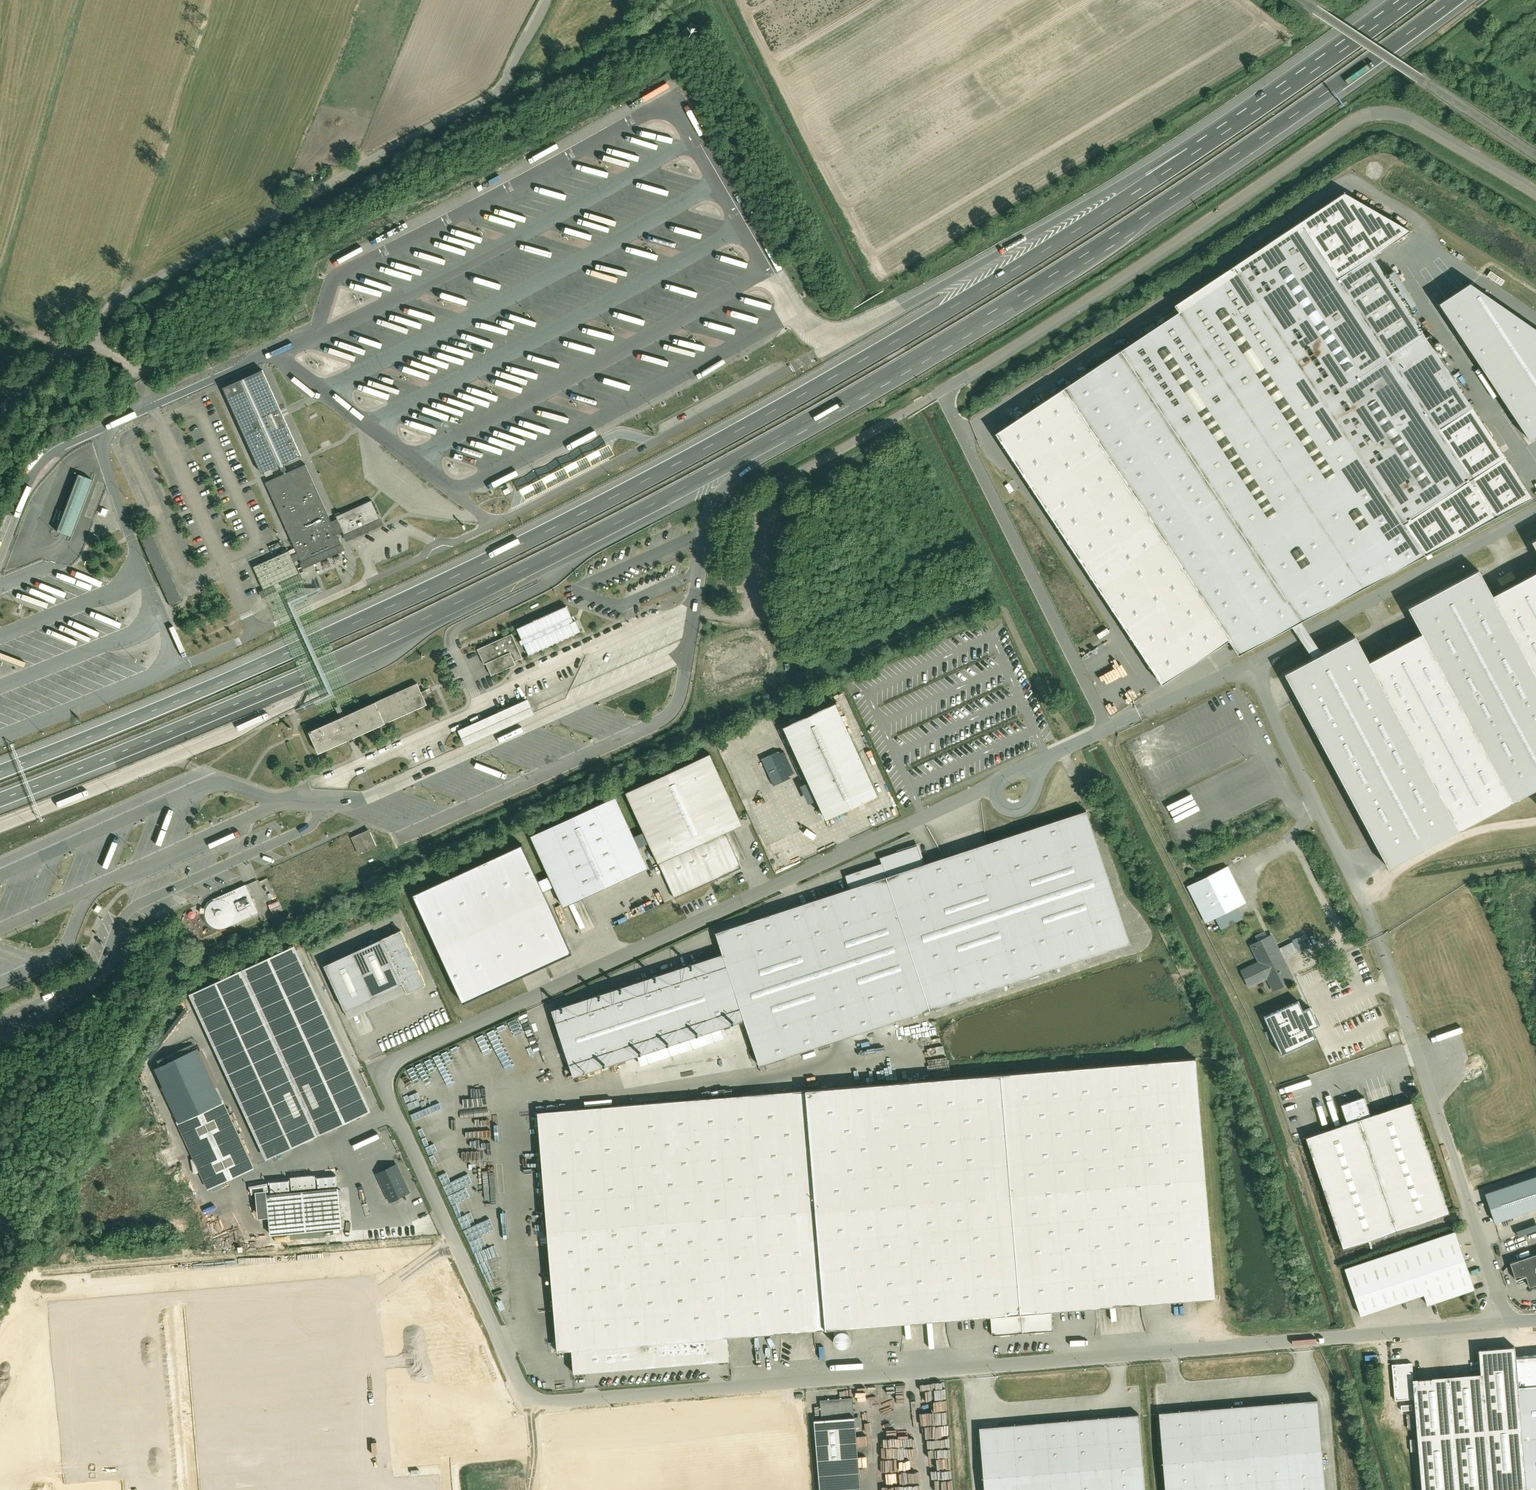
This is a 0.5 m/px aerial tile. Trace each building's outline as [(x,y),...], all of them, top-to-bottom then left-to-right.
[(692,35),(687,27),(682,30),(687,39),(693,36),(692,35)] [(591,130),(618,115),(614,108),(608,112),(606,108),(585,119),(591,130)] [(565,169),(563,174),(596,184),(597,179),(565,169)] [(453,186),(458,199),(485,188),(480,176),(453,186)] [(1089,195),(1093,202),(1116,187),(1112,181),(1089,195)] [(1181,314),(1124,351),(1065,391),(998,435),(1031,484),(1131,634),(1164,683),(1231,639),(1242,656),(1429,557),(1533,497),(1375,257),(1412,233),(1346,194),(1176,306),(1181,314)] [(416,223),(432,215),(429,208),(412,217),(416,223)] [(688,212),(687,217),(719,225),(720,220),(704,216),(688,212)] [(374,234),(378,242),(398,232),(394,224),(374,234)] [(341,249),(345,258),(364,250),(359,241),(341,249)] [(629,248),(628,252),(651,259),(652,255),(629,248)] [(437,264),(438,258),(409,250),(408,255),(437,264)] [(712,253),(711,258),(745,268),(746,263),(712,253)] [(390,260),(388,266),(417,274),(419,269),(390,260)] [(506,282),(509,288),(541,273),(539,267),(506,282)] [(1500,285),(1503,280),(1488,270),(1485,276),(1500,285)] [(374,272),(372,277),(401,286),(402,281),(374,272)] [(350,282),(349,288),(379,296),(380,291),(350,282)] [(561,287),(560,291),(586,298),(587,294),(561,287)] [(1441,308),(1532,445),(1535,442),(1535,332),(1472,288),(1441,308)] [(531,295),(530,299),(562,310),(564,306),(531,295)] [(447,315),(449,309),(420,300),(418,306),(435,311),(447,315)] [(301,455),(263,370),(223,388),(262,473),(279,465),(284,463),(301,455)] [(543,454),(545,460),(560,452),(557,447),(543,454)] [(281,470),(283,474),(265,482),(297,552),(300,559),(301,561),(318,554),(322,552),(341,543),(337,534),(342,532),(343,532),(344,534),(380,518),(372,500),(336,516),(337,518),(336,519),(331,521),(305,464),(288,472),(286,468),(284,463),(279,465),(281,470)] [(77,474),(56,531),(70,536),(91,479),(77,474)] [(483,490),(508,480),(505,474),(481,484),(483,490)] [(181,600),(151,534),(139,539),(169,605),(181,600)] [(289,550),(253,566),(264,589),(299,573),(294,562),(300,559),(297,552),(291,555),(289,550)] [(1409,608),(1425,638),(1515,802),(1535,790),(1535,670),(1497,600),(1481,569),(1409,608)] [(1497,600),(1535,670),(1535,579),(1497,600)] [(556,611),(517,629),(522,641),(521,642),(523,646),(524,645),(529,656),(564,640),(559,630),(565,627),(563,622),(561,623),(556,611)] [(783,614),(766,611),(764,622),(781,625),(783,614)] [(514,663),(523,659),(512,635),(477,650),(484,666),(486,665),(492,677),(516,666),(514,663)] [(1372,667),(1356,638),(1285,676),(1391,869),(1461,830),(1372,667)] [(1425,638),(1372,667),(1461,830),(1515,802),(1425,638)] [(353,716),(312,736),(322,756),(426,706),(416,685),(353,716)] [(459,732),(466,747),(535,716),(528,700),(459,732)] [(876,795),(834,703),(781,727),(823,820),(876,795)] [(741,825),(709,754),(625,793),(643,833),(648,844),(657,863),(725,832),(741,825)] [(616,801),(532,839),(550,878),(555,889),(564,909),(648,871),(637,848),(632,837),(616,801)] [(851,889),(715,934),(722,953),(744,1021),(760,1068),(1130,945),(1086,811),(926,864),(889,876),(851,889)] [(99,812),(79,821),(82,826),(101,817),(99,812)] [(377,848),(371,832),(353,840),(360,856),(377,848)] [(657,863),(674,899),(741,868),(725,832),(657,863)] [(643,833),(632,837),(637,848),(648,844),(643,833)] [(884,864),(889,876),(926,864),(920,846),(882,858),(884,864)] [(522,850),(413,898),(462,1005),(570,956),(542,894),(537,883),(522,850)] [(847,876),(851,889),(889,876),(884,864),(847,876)] [(1227,864),(1186,885),(1206,923),(1213,919),(1235,908),(1247,902),(1227,864)] [(144,871),(118,879),(120,885),(146,876),(144,871)] [(555,889),(550,878),(537,883),(542,894),(555,889)] [(12,882),(2,906),(11,909),(20,885),(12,882)] [(228,930),(259,916),(246,885),(209,901),(207,904),(205,906),(204,908),(200,909),(200,915),(204,916),(205,921),(208,927),(215,931),(222,931),(228,930)] [(1235,908),(1213,919),(1219,931),(1241,920),(1235,908)] [(401,929),(385,936),(406,982),(348,1008),(353,1018),(426,984),(401,929)] [(1287,958),(1300,952),(1312,945),(1306,935),(1281,947),(1273,932),(1268,935),(1266,931),(1256,936),(1258,940),(1250,944),(1258,962),(1241,971),(1250,990),(1268,981),(1274,993),(1298,981),(1287,958)] [(385,936),(327,963),(348,1008),(406,982),(385,936)] [(374,1111),(298,947),(247,970),(322,1135),(374,1111)] [(744,1021),(722,953),(547,1011),(569,1079),(744,1021)] [(270,1159),(322,1135),(247,970),(195,994),(270,1159)] [(1297,1000),(1262,1016),(1280,1054),(1314,1039),(1309,1028),(1317,1025),(1308,1007),(1302,1010),(1297,1000)] [(253,1168),(198,1048),(152,1069),(207,1189),(253,1168)] [(1194,1058),(538,1113),(557,1351),(571,1349),(573,1373),(728,1360),(726,1337),(991,1315),(1053,1310),(1214,1297),(1194,1058)] [(1342,1105),(1348,1123),(1359,1119),(1371,1115),(1365,1097),(1342,1105)] [(1359,1119),(1396,1230),(1447,1212),(1411,1102),(1371,1115),(1359,1119)] [(1348,1123),(1306,1137),(1343,1247),(1396,1230),(1359,1119),(1348,1123)] [(395,1201),(409,1195),(396,1167),(377,1175),(390,1203),(395,1201)] [(1479,1193),(1489,1222),(1535,1207),(1535,1174),(1479,1193)] [(337,1188),(264,1193),(266,1216),(267,1235),(340,1229),(337,1188)] [(264,1189),(253,1190),(255,1217),(266,1216),(264,1193),(264,1189)] [(1454,1230),(1343,1268),(1360,1317),(1423,1295),(1427,1305),(1474,1289),(1454,1230)] [(1509,1263),(1515,1280),(1525,1276),(1529,1287),(1535,1285),(1535,1254),(1509,1263)] [(991,1315),(993,1336),(1054,1331),(1053,1310),(991,1315)] [(844,1345),(846,1342),(846,1339),(845,1335),(843,1332),(840,1331),(837,1330),(833,1331),(831,1333),(829,1336),(829,1340),(829,1343),(832,1346),(835,1347),(838,1348),(841,1347),(844,1345)] [(1414,1381),(1416,1400),(1424,1489),(1529,1489),(1517,1358),(1517,1348),(1479,1352),(1481,1375),(1414,1381)] [(1517,1358),(1529,1489),(1535,1489),(1535,1356),(1517,1358)] [(1397,1402),(1416,1400),(1414,1381),(1413,1365),(1394,1366),(1397,1402)] [(821,1420),(855,1417),(853,1397),(820,1400),(821,1420)] [(1161,1413),(1167,1489),(1327,1489),(1321,1401),(1161,1413)] [(981,1427),(986,1489),(1148,1489),(1142,1415),(981,1427)] [(855,1417),(821,1420),(817,1420),(822,1489),(861,1489),(855,1417)]
